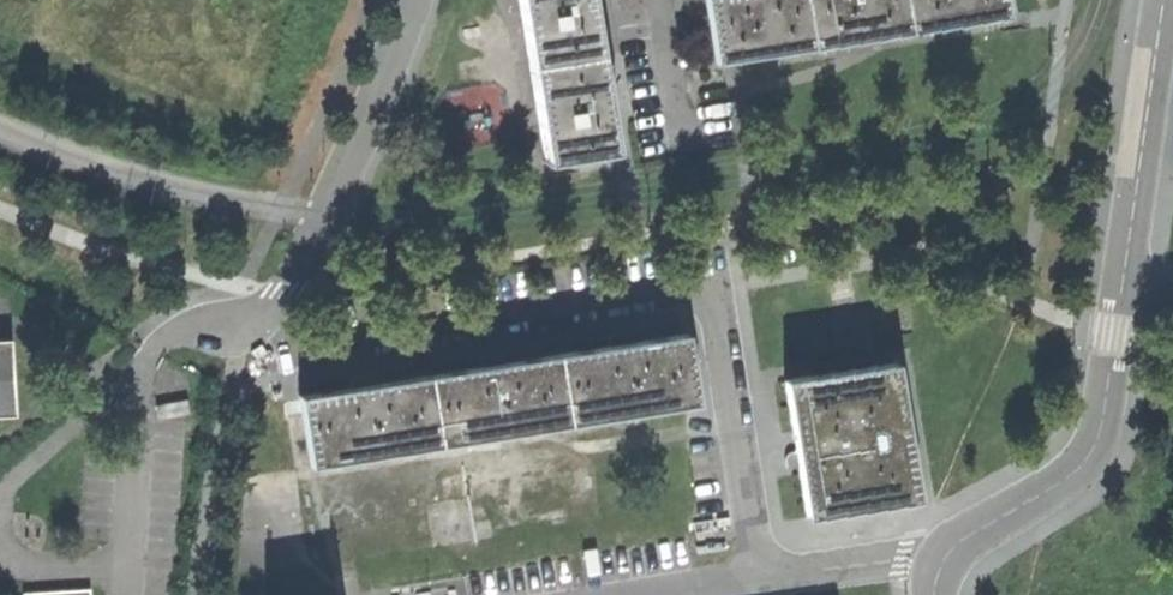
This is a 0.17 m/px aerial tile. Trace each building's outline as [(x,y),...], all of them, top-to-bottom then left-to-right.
[(591,14),(588,0),(518,0),(528,61),(597,50),(591,14)] [(591,14),(600,12),(598,1),(598,0),(588,0),(591,14)] [(713,59),(810,43),(803,0),(704,0),(713,59)] [(810,43),(907,27),(902,0),(803,0),(810,43)] [(907,27),(1004,11),(1003,0),(902,0),(907,27)] [(612,147),(607,111),(603,88),(597,50),(528,61),(544,158),(612,147)] [(603,88),(607,111),(616,110),(614,96),(612,86),(603,88)] [(1113,155),(1118,156),(1122,130),(1112,129),(1109,148),(1108,154),(1113,155)] [(686,331),(631,340),(609,344),(555,352),(566,423),(698,402),(686,331)] [(609,344),(631,340),(630,332),(618,334),(608,335),(609,344)] [(17,415),(15,375),(13,338),(0,339),(0,417),(17,415)] [(555,352),(503,361),(479,365),(427,373),(438,444),(566,423),(555,352)] [(479,365),(503,361),(502,352),(488,355),(478,356),(479,365)] [(805,514),(916,496),(894,358),(782,376),(795,453),(805,514)] [(427,373),(373,382),(351,385),(298,394),(310,465),(438,444),(427,373)] [(351,385),(373,382),(372,373),(362,374),(350,376),(351,385)]
